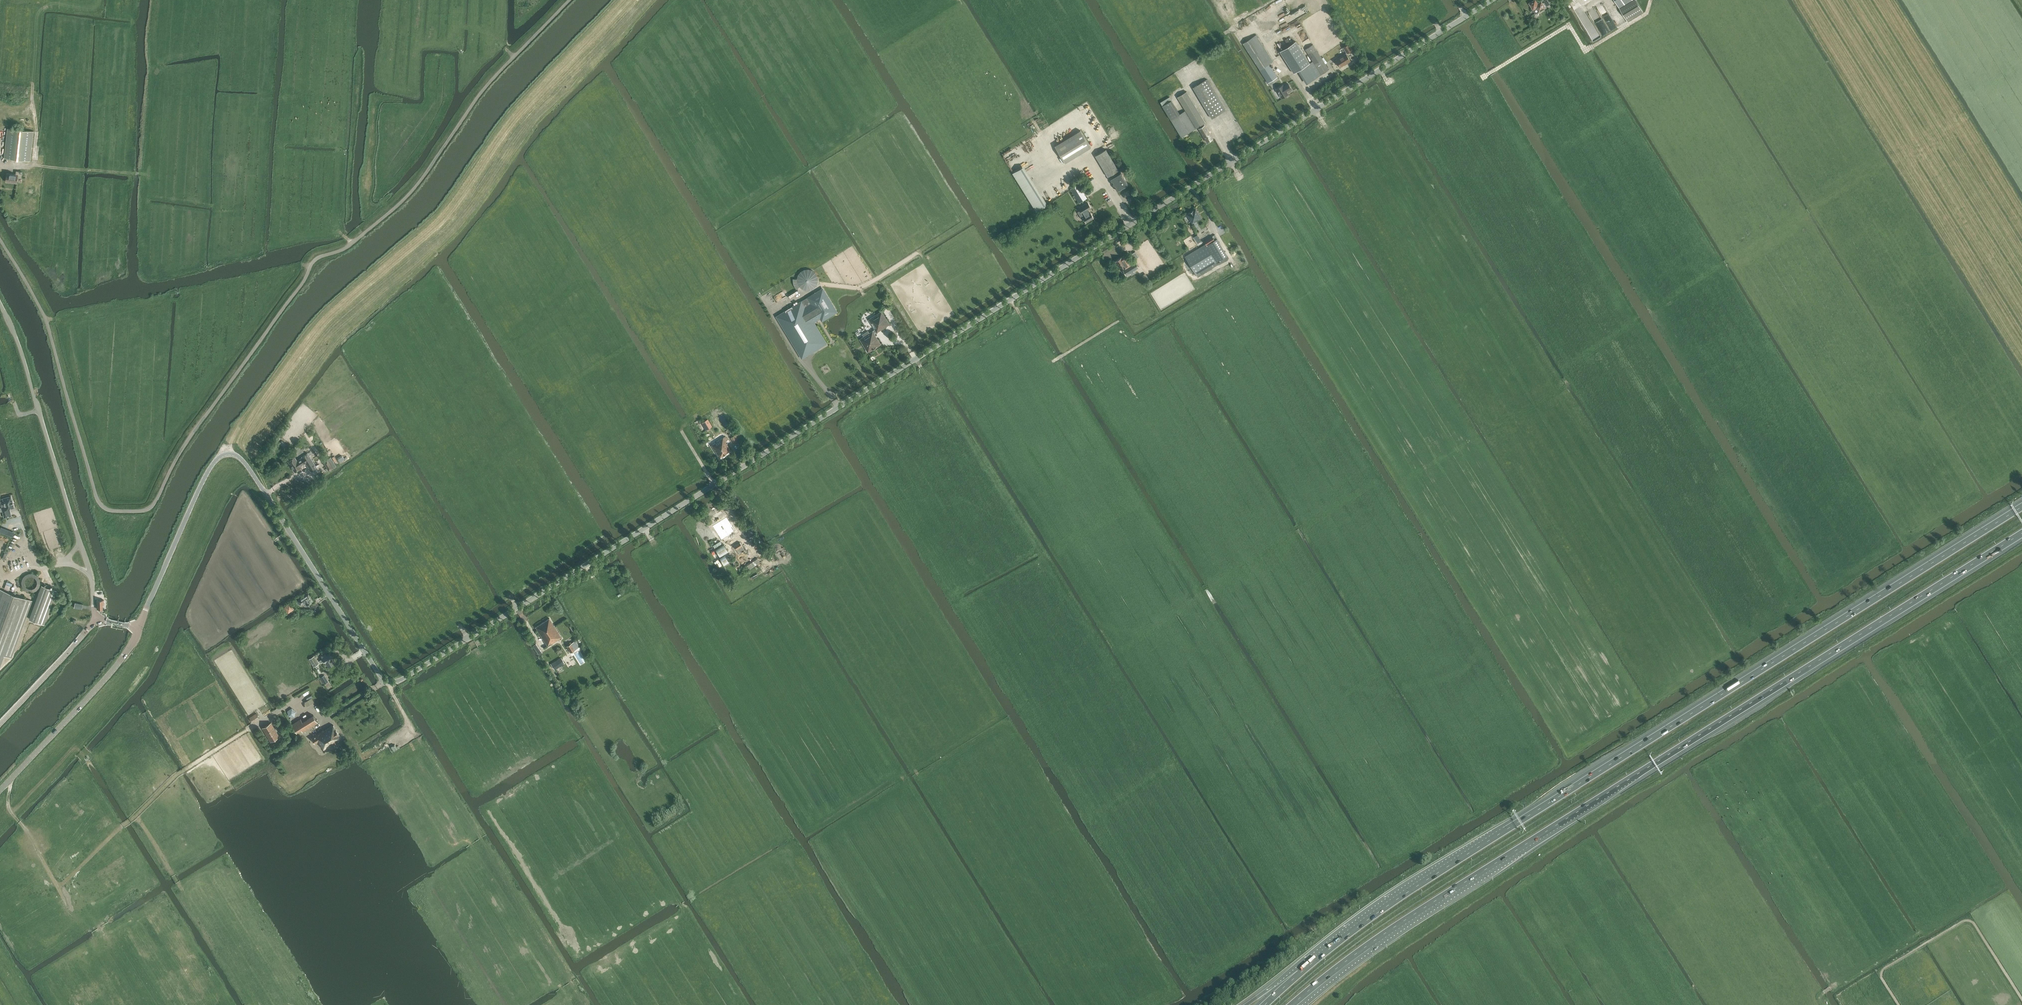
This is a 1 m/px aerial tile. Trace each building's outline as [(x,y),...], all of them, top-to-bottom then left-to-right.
[(1534,10),(1536,14),(1539,12),(1546,8),(1546,7),(1550,4),(1548,0),(1545,0),(1543,1),(1544,2),(1543,3),(1542,1),(1538,3),(1536,0),(1534,0),(1529,3),(1534,10)] [(1620,9),(1634,0),(1615,0),(1620,9)] [(1636,0),(1634,0),(1620,9),(1628,21),(1644,12),(1636,0)] [(1619,26),(1604,1),(1596,7),(1610,31),(1619,26)] [(1305,4),(1279,20),(1283,27),(1310,12),(1305,4)] [(1285,7),(1271,15),(1274,21),(1289,13),(1285,7)] [(1610,32),(1595,7),(1588,11),(1603,36),(1610,32)] [(1601,37),(1586,13),(1579,17),(1593,42),(1601,37)] [(1304,28),(1297,32),(1303,42),(1309,38),(1304,28)] [(1268,83),(1277,77),(1269,64),(1273,61),(1256,35),(1243,44),(1260,70),(1268,83)] [(1277,43),(1281,49),(1291,43),(1287,37),(1277,43)] [(1295,41),(1280,51),(1294,73),(1299,70),(1309,63),(1304,54),(1295,41)] [(1309,63),(1299,70),(1308,83),(1329,70),(1325,64),(1322,58),(1313,44),(1305,49),(1307,52),(1313,61),(1309,63)] [(1343,47),(1347,53),(1352,50),(1349,44),(1343,47)] [(1347,63),(1351,61),(1346,53),(1336,60),(1340,67),(1347,63)] [(1226,110),(1207,79),(1193,87),(1212,118),(1226,110)] [(1283,85),(1276,89),(1282,98),(1288,94),(1287,91),(1291,88),(1288,83),(1283,86),(1283,85)] [(1180,114),(1171,119),(1181,137),(1198,127),(1207,142),(1213,138),(1204,123),(1206,122),(1187,91),(1177,97),(1184,107),(1186,110),(1180,114)] [(1169,97),(1160,102),(1163,106),(1172,100),(1169,97)] [(1172,100),(1163,106),(1171,119),(1180,114),(1172,100)] [(30,161),(34,131),(7,128),(4,158),(30,161)] [(1091,147),(1080,130),(1055,146),(1065,163),(1091,147)] [(1106,149),(1096,155),(1108,176),(1119,170),(1106,149)] [(1021,167),(1013,173),(1037,211),(1045,206),(1021,167)] [(6,182),(17,183),(18,178),(22,178),(22,171),(17,171),(16,174),(7,173),(6,182)] [(1110,178),(1118,191),(1128,185),(1121,172),(1110,178)] [(1087,198),(1079,184),(1071,189),(1079,203),(1087,198)] [(1081,211),(1079,212),(1082,217),(1083,217),(1086,222),(1094,218),(1091,212),(1090,213),(1088,210),(1089,209),(1091,208),(1088,203),(1079,208),(1081,211)] [(1196,209),(1187,214),(1192,223),(1201,217),(1196,209)] [(1215,234),(1204,241),(1206,244),(1207,245),(1217,238),(1215,234)] [(1206,244),(1185,256),(1196,274),(1227,255),(1217,239),(1217,238),(1207,245),(1206,244)] [(1122,257),(1115,261),(1120,268),(1122,267),(1124,269),(1123,270),(1126,275),(1139,267),(1135,262),(1128,267),(1125,263),(1128,261),(1124,256),(1122,257)] [(798,274),(797,278),(797,283),(799,286),(803,289),(807,290),(811,289),(815,287),(817,283),(818,279),(818,275),(816,271),(814,270),(812,269),(808,268),(804,269),(800,271),(798,274)] [(821,289),(776,316),(802,359),(827,343),(813,320),(821,315),(823,317),(833,310),(821,289)] [(863,334),(864,336),(860,339),(868,352),(881,344),(875,334),(890,324),(882,311),(869,319),(875,329),(870,333),(868,331),(863,334)] [(701,423),(706,430),(713,427),(708,419),(701,423)] [(743,439),(738,433),(730,438),(735,444),(743,439)] [(726,441),(728,440),(725,436),(711,445),(719,457),(731,450),(726,441)] [(295,457),(288,461),(294,471),(301,467),(301,466),(306,463),(311,471),(317,467),(310,457),(313,455),(310,451),(308,453),(307,452),(301,456),(302,457),(297,460),(295,457)] [(328,460),(324,463),(329,472),(334,469),(328,460)] [(13,503),(13,500),(12,500),(11,496),(3,498),(5,504),(1,505),(2,507),(4,517),(12,515),(10,509),(14,508),(13,503)] [(716,527),(725,542),(735,536),(735,535),(739,532),(730,519),(716,527)] [(1,526),(0,527),(0,532),(13,537),(15,531),(1,526)] [(746,531),(749,536),(754,533),(751,528),(746,531)] [(739,554),(745,550),(740,542),(734,545),(739,554)] [(720,556),(728,551),(724,544),(716,549),(720,556)] [(724,565),(729,562),(725,555),(720,558),(724,565)] [(737,569),(742,567),(735,557),(731,560),(737,569)] [(749,570),(758,564),(760,562),(757,558),(746,565),(749,570)] [(33,574),(29,574),(26,576),(24,578),(22,581),(22,584),(23,588),(26,591),(29,592),(33,592),(36,591),(39,588),(40,585),(40,581),(39,578),(36,576),(33,574)] [(44,586),(31,620),(43,624),(55,590),(44,586)] [(25,598),(0,589),(0,667),(5,655),(12,658),(16,644),(33,601),(25,598)] [(309,604),(314,601),(308,593),(298,600),(301,604),(307,600),(309,604)] [(548,646),(561,637),(549,618),(535,627),(548,646)] [(575,641),(567,646),(571,652),(579,648),(578,646),(575,641)] [(326,663),(328,667),(335,663),(329,654),(326,655),(325,654),(321,656),(322,658),(319,660),(321,663),(324,661),(325,663),(326,663)] [(314,656),(309,659),(314,667),(319,663),(314,656)] [(555,670),(565,663),(561,657),(551,664),(555,670)] [(329,682),(325,675),(320,678),(324,684),(329,682)] [(312,698),(304,702),(307,706),(314,702),(312,698)] [(252,721),(259,717),(256,713),(249,717),(252,721)] [(292,724),(297,732),(305,726),(307,729),(318,722),(313,715),(298,724),(297,721),(292,724)] [(263,727),(272,741),(278,737),(276,733),(277,733),(271,722),(263,727)] [(323,730),(311,738),(315,743),(318,742),(320,746),(322,745),(324,749),(333,744),(334,746),(339,743),(337,740),(341,738),(339,734),(339,733),(336,729),(333,725),(324,731),(323,730)]
